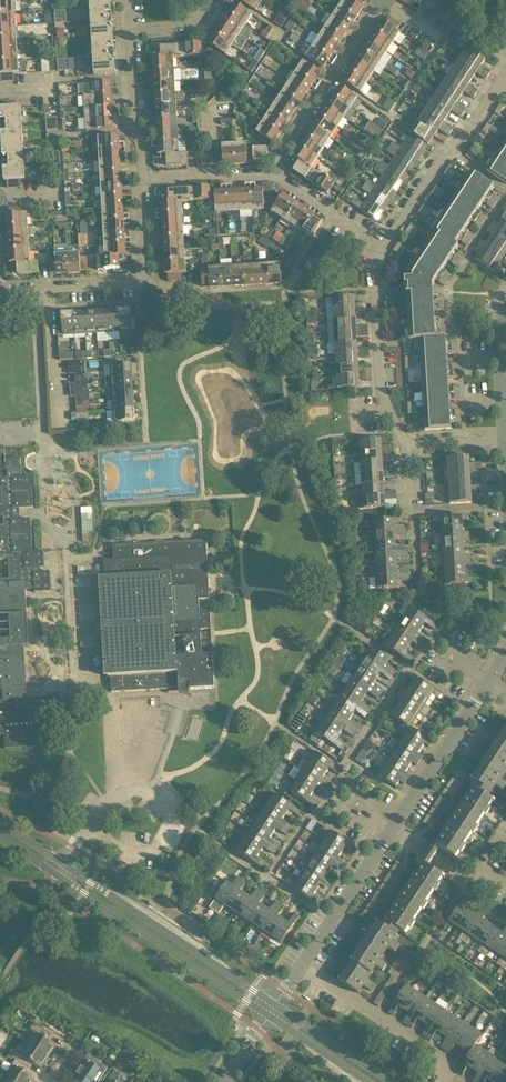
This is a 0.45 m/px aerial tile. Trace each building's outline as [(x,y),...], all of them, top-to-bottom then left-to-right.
[(262,0),(261,0),(239,0),(255,11),(262,0)] [(339,7),(357,19),(363,8),(361,7),(365,1),(363,0),(344,0),(339,7)] [(298,9),(307,15),(312,7),(304,1),(298,9)] [(15,14),(14,2),(0,3),(0,15),(15,14)] [(89,3),(92,39),(113,38),(110,2),(108,2),(91,3),(89,3)] [(286,2),(281,10),(288,15),(294,7),(286,2)] [(228,14),(245,26),(252,15),(235,4),(228,14)] [(350,28),(357,19),(339,7),(332,17),(350,28)] [(0,15),(0,27),(16,26),(15,14),(0,15)] [(228,14),(221,24),(239,36),(245,26),(228,14)] [(287,19),(280,14),(274,23),(281,28),(287,19)] [(332,17),(326,27),(343,38),(350,28),(332,17)] [(383,21),(376,31),(394,43),(400,33),(396,30),(400,24),(389,17),(385,22),(383,21)] [(291,31),(298,22),(291,18),(285,27),(291,31)] [(221,24),(215,34),(232,46),(240,51),(247,41),(239,36),(221,24)] [(16,38),(16,26),(0,27),(0,39),(16,38)] [(326,27),(319,37),(337,48),(343,38),(326,27)] [(57,29),(57,39),(65,39),(64,29),(57,29)] [(376,31),(369,41),(387,53),(394,43),(376,31)] [(292,33),(288,40),(299,47),(303,40),(292,33)] [(225,56),(232,46),(215,34),(208,44),(225,56)] [(319,37),(312,47),(334,61),(337,57),(333,54),(337,48),(319,37)] [(17,50),(16,38),(0,39),(0,51),(17,50)] [(92,39),(94,76),(115,74),(113,38),(92,39)] [(369,41),(363,51),(380,63),(387,53),(369,41)] [(269,46),(264,43),(261,48),(266,51),(269,46)] [(201,44),(180,45),(181,58),(207,56),(206,51),(201,51),(201,44)] [(154,54),(155,59),(173,58),(181,58),(180,45),(159,46),(160,54),(154,54)] [(332,66),(334,61),(312,47),(306,57),(323,69),(327,63),(332,66)] [(422,47),(416,55),(424,61),(429,52),(422,47)] [(489,75),(492,71),(482,65),(485,59),(468,47),(461,57),(489,75)] [(256,55),(261,59),(265,52),(260,49),(256,55)] [(18,62),(17,50),(0,51),(0,63),(18,62)] [(363,51),(356,61),(374,73),(380,63),(363,51)] [(461,57),(455,66),(473,78),(476,73),(486,79),(489,75),(461,57)] [(174,70),(173,58),(155,59),(152,59),(152,66),(147,66),(148,71),(174,70)] [(413,65),(419,69),(422,64),(417,60),(413,65)] [(0,63),(0,75),(1,82),(14,81),(14,74),(19,74),(26,74),(26,73),(26,61),(18,62),(0,63)] [(348,64),(345,68),(367,83),(374,73),(356,61),(352,67),(348,64)] [(303,62),(296,72),(318,87),(320,82),(316,79),(320,73),(303,62)] [(469,84),(473,78),(455,66),(448,76),(476,94),(479,91),(469,84)] [(343,82),(360,93),(367,83),(345,68),(342,73),(347,75),(343,82)] [(153,76),(153,83),(175,82),(174,70),(148,71),(148,77),(153,76)] [(296,72),(289,82),(307,94),(311,88),(315,91),(318,87),(296,72)] [(448,76),(442,85),(460,97),(464,92),(474,98),(476,94),(448,76)] [(82,83),(83,95),(113,93),(113,89),(110,89),(110,81),(82,83)] [(175,94),(175,82),(153,83),(154,95),(175,94)] [(289,82),(282,92),(300,104),(307,94),(289,82)] [(414,90),(419,93),(422,87),(417,84),(414,90)] [(457,103),(460,97),(442,85),(436,95),(464,113),(466,109),(457,103)] [(331,89),(328,94),(350,108),(357,98),(340,86),(336,92),(331,89)] [(282,92),(276,102),(293,114),(300,104),(282,92)] [(113,93),(83,95),(84,107),(111,106),(111,98),(114,98),(113,93)] [(175,94),(154,95),(155,107),(176,106),(176,100),(183,100),(183,94),(175,94)] [(330,101),(326,106),(344,118),(350,108),(328,94),(326,98),(330,101)] [(412,95),(407,101),(412,105),(417,98),(412,95)] [(436,95),(430,104),(448,116),(451,111),(461,117),(464,113),(436,95)] [(2,101),(2,109),(16,108),(16,100),(2,101)] [(276,102),(269,112),(287,124),(293,114),(276,102)] [(393,108),(386,104),(384,108),(390,113),(393,108)] [(444,121),(448,116),(430,104),(423,113),(451,132),(454,128),(444,121)] [(84,107),(84,119),(115,118),(115,113),(112,113),(111,106),(84,107)] [(177,118),(176,106),(155,107),(156,119),(177,118)] [(326,106),(319,116),(337,128),(344,118),(326,106)] [(2,145),(23,144),(21,108),(16,108),(2,109),(0,109),(0,117),(2,145)] [(269,112),(263,122),(280,134),(287,124),(269,112)] [(423,113),(416,124),(421,127),(435,136),(439,129),(449,136),(451,132),(423,113)] [(319,116),(313,126),(330,138),(337,128),(319,116)] [(384,119),(379,126),(384,129),(390,120),(386,117),(385,120),(384,119)] [(115,118),(84,119),(85,132),(113,130),(112,122),(115,122),(115,118)] [(156,119),(156,131),(177,130),(177,118),(156,119)] [(263,122),(256,132),(262,136),(259,140),(264,143),(269,146),(271,142),(273,144),(280,134),(263,122)] [(435,136),(421,127),(416,124),(411,132),(428,144),(429,145),(435,136)] [(306,136),(324,148),(330,138),(313,126),(306,136)] [(383,131),(377,127),(371,135),(377,139),(383,131)] [(407,138),(404,142),(422,154),(426,148),(431,151),(433,148),(429,145),(428,144),(411,132),(403,127),(399,132),(407,138)] [(157,138),(151,138),(152,143),(178,142),(183,142),(183,137),(182,137),(178,137),(177,131),(177,130),(156,131),(157,138)] [(119,136),(92,138),(93,150),(98,150),(125,148),(124,143),(119,143),(119,136)] [(306,136),(300,146),(317,158),(324,148),(306,136)] [(158,155),(160,155),(179,154),(178,142),(152,143),(152,148),(157,148),(158,155)] [(393,142),(390,147),(421,167),(422,165),(417,161),(422,154),(404,142),(401,147),(393,142)] [(6,181),(21,180),(25,180),(23,144),(2,145),(4,181),(6,181)] [(223,166),(235,165),(234,144),(222,145),(223,166)] [(247,165),(247,162),(246,149),(246,144),(234,144),(235,165),(247,165)] [(300,146),(293,157),(295,158),(310,168),(311,168),(317,158),(300,146)] [(395,156),(392,161),(409,173),(413,167),(418,170),(421,167),(390,147),(387,151),(395,156)] [(125,153),(125,148),(98,150),(99,162),(120,160),(120,153),(125,153)] [(267,148),(246,149),(247,162),(268,161),(267,148)] [(214,150),(207,150),(208,164),(215,164),(214,150)] [(357,156),(362,159),(366,154),(360,150),(357,156)] [(493,160),(505,169),(505,155),(499,151),(493,160)] [(187,153),(179,154),(160,155),(161,160),(166,160),(166,167),(187,166),(187,153)] [(293,171),(310,182),(317,172),(311,168),(310,168),(295,158),(292,162),(297,165),(293,171)] [(99,162),(100,174),(121,172),(120,160),(99,162)] [(486,170),(505,183),(505,169),(493,160),(486,170)] [(381,161),(378,166),(408,186),(410,183),(404,180),(409,173),(392,161),(388,166),(381,161)] [(382,175),(379,180),(397,192),(400,186),(406,189),(408,186),(378,166),(374,170),(382,175)] [(457,172),(449,167),(446,171),(454,176),(457,172)] [(454,176),(446,171),(444,175),(451,180),(454,176)] [(121,184),(121,172),(100,174),(100,186),(121,184)] [(317,172),(310,182),(327,194),(331,188),(336,191),(339,186),(317,172)] [(472,172),(465,182),(490,199),(491,198),(496,201),(499,197),(493,193),(491,196),(489,194),(493,187),(494,187),(472,172)] [(368,180),(365,185),(395,205),(397,202),(392,198),(397,192),(379,180),(376,185),(368,180)] [(465,182),(459,192),(481,207),(485,200),(487,202),(486,204),(492,208),(494,204),(489,200),(490,199),(465,182)] [(100,186),(101,198),(122,196),(121,184),(100,186)] [(245,190),(238,190),(240,211),(252,211),(250,184),(245,185),(245,190)] [(255,184),(250,184),(252,211),(264,210),(264,205),(269,205),(273,191),(263,192),(262,189),(255,189),(255,184)] [(228,212),(240,211),(238,190),(231,191),(231,185),(226,186),(228,212)] [(370,194),(367,199),(384,211),(388,205),(393,208),(395,205),(365,185),(362,189),(370,194)] [(214,192),(214,194),(215,194),(215,200),(215,213),(228,212),(226,186),(221,186),(221,191),(214,192)] [(434,190),(442,195),(445,191),(436,186),(434,190)] [(209,187),(188,189),(189,201),(215,200),(215,194),(214,194),(210,195),(209,187)] [(163,197),(163,202),(163,203),(182,201),(182,202),(189,201),(188,189),(168,190),(168,197),(163,197)] [(434,190),(431,194),(439,199),(442,195),(434,190)] [(271,212),(281,219),(296,197),(291,194),(288,198),(282,194),(281,196),(273,191),(269,205),(273,208),(271,212)] [(459,192),(452,201),(477,218),(478,217),(483,220),(486,216),(481,212),(479,214),(477,212),(481,207),(459,192)] [(101,198),(102,210),(123,208),(122,196),(101,198)] [(300,199),(296,197),(281,219),(291,225),(303,208),(297,204),(300,199)] [(384,211),(367,199),(363,204),(356,199),(352,204),(383,224),(385,221),(380,217),(384,211)] [(156,210),(156,215),(182,213),(182,202),(182,201),(163,203),(163,202),(160,202),(161,210),(156,210)] [(452,201),(446,211),(468,225),(472,219),(475,221),(473,223),(479,227),(482,223),(476,219),(477,218),(452,201)] [(424,204),(421,208),(429,214),(432,210),(424,204)] [(22,214),(22,207),(8,208),(8,215),(6,215),(7,227),(28,226),(27,214),(22,214)] [(291,225),(301,232),(316,210),(311,207),(309,211),(303,208),(291,225)] [(123,215),(123,208),(102,210),(102,222),(129,220),(128,215),(123,215)] [(429,214),(421,208),(418,213),(426,218),(429,214)] [(320,213),(316,210),(301,232),(311,239),(323,221),(317,217),(320,213)] [(446,211),(440,220),(465,237),(465,236),(470,239),(473,235),(468,231),(466,233),(464,231),(468,225),(446,211)] [(183,225),(182,213),(156,215),(156,220),(161,220),(162,227),(183,225)] [(102,222),(103,234),(124,232),(124,225),(129,225),(129,220),(102,222)] [(440,220),(433,230),(436,232),(455,244),(460,238),(462,240),(461,242),(466,246),(469,242),(464,238),(465,237),(440,220)] [(491,225),(494,228),(495,230),(505,237),(505,224),(501,220),(498,224),(493,221),(491,225)] [(408,227),(417,233),(419,229),(411,223),(408,227)] [(162,227),(163,239),(184,237),(183,225),(162,227)] [(7,227),(7,239),(28,238),(28,226),(7,227)] [(408,227),(406,232),(414,237),(417,233),(408,227)] [(486,232),(491,235),(488,239),(505,251),(505,237),(495,230),(493,231),(489,228),(486,232)] [(103,234),(98,234),(99,246),(104,246),(130,244),(130,239),(125,239),(124,232),(103,234)] [(277,232),(272,239),(279,243),(284,236),(277,232)] [(436,232),(430,241),(455,258),(455,257),(461,261),(463,256),(458,253),(457,255),(454,253),(458,246),(455,244),(436,232)] [(163,239),(163,251),(184,249),(184,237),(163,239)] [(274,251),(277,247),(272,243),(262,237),(259,242),(267,247),(267,246),(274,251)] [(8,246),(2,247),(3,252),(29,250),(29,249),(35,248),(34,238),(28,238),(7,239),(8,246)] [(231,238),(219,238),(219,244),(224,244),(224,248),(224,246),(231,245),(231,243),(231,238)] [(478,244),(482,247),(482,249),(500,261),(505,252),(505,251),(488,239),(485,243),(481,240),(478,244)] [(430,241),(423,251),(445,266),(449,260),(452,262),(451,264),(456,267),(459,263),(454,259),(455,258),(430,241)] [(396,247),(404,252),(406,248),(399,242),(396,247)] [(104,246),(105,257),(105,258),(123,256),(123,257),(126,256),(125,249),(131,249),(130,244),(104,246)] [(289,251),(299,258),(302,253),(299,251),(301,249),(294,244),(289,251)] [(49,273),(56,273),(56,275),(68,275),(67,254),(66,246),(54,246),(55,259),(48,259),(49,273)] [(277,247),(274,251),(280,254),(282,256),(285,252),(282,250),(277,247)] [(396,247),(393,251),(401,256),(404,252),(396,247)] [(476,247),(474,251),(478,254),(475,258),(494,271),(500,261),(482,249),(480,249),(476,247)] [(163,251),(164,263),(185,261),(184,249),(163,251)] [(29,250),(3,252),(3,257),(8,256),(9,264),(11,263),(30,262),(29,250)] [(423,251),(417,260),(442,277),(443,276),(448,279),(451,275),(446,272),(444,274),(441,272),(445,266),(423,251)] [(79,253),(67,254),(68,275),(80,274),(80,271),(87,271),(86,257),(79,258),(79,253)] [(97,258),(97,270),(113,269),(118,269),(119,269),(118,262),(123,261),(123,257),(123,256),(105,258),(105,257),(97,258)] [(221,267),(220,267),(221,288),(233,287),(232,266),(232,260),(221,260),(221,267)] [(407,278),(404,279),(404,285),(406,285),(406,293),(407,305),(437,303),(437,302),(444,301),(443,296),(437,297),(437,300),(434,300),(433,291),(433,284),(435,280),(437,278),(440,280),(438,282),(444,286),(447,282),(441,278),(442,277),(417,260),(407,274),(407,278)] [(38,261),(30,262),(11,263),(12,268),(17,268),(17,275),(38,274),(38,261)] [(182,274),(186,274),(185,261),(164,263),(165,275),(167,275),(168,282),(182,281),(182,274)] [(268,264),(256,265),(257,286),(269,285),(268,264)] [(269,285),(281,285),(281,284),(280,264),(268,264),(269,285)] [(256,265),(244,266),(245,287),(257,286),(256,265)] [(244,266),(232,266),(233,287),(245,287),(244,266)] [(208,268),(208,272),(201,273),(201,287),(209,287),(209,289),(221,288),(220,267),(208,268)] [(333,309),(366,307),(366,303),(354,303),(354,296),(332,297),(333,309)] [(437,303),(407,305),(408,316),(434,314),(434,307),(438,306),(438,309),(444,309),(444,304),(438,304),(437,303)] [(366,307),(333,309),(333,320),(355,319),(355,312),(366,312),(366,307)] [(136,330),(135,318),(130,318),(130,310),(118,311),(119,332),(131,331),(131,330),(136,330)] [(108,333),(107,311),(95,312),(97,333),(108,333)] [(119,332),(118,311),(107,311),(108,333),(119,332)] [(308,322),(316,322),(315,311),(307,311),(308,322)] [(84,313),(85,334),(97,333),(95,312),(84,313)] [(73,314),(74,335),(85,334),(84,313),(73,314)] [(57,336),(63,335),(74,335),(73,314),(61,314),(62,328),(57,328),(57,336)] [(434,314),(408,316),(409,327),(439,326),(439,324),(445,324),(445,319),(438,319),(439,322),(435,322),(434,314)] [(333,320),(327,321),(328,332),(367,330),(367,325),(356,326),(355,319),(333,320)] [(439,326),(409,327),(409,340),(414,339),(419,339),(436,338),(436,337),(436,330),(439,330),(439,332),(445,332),(445,327),(439,327),(439,326)] [(367,330),(328,332),(329,343),(335,343),(357,342),(356,335),(368,334),(367,330)] [(436,338),(419,339),(420,350),(450,348),(450,347),(457,346),(456,341),(450,342),(450,344),(446,344),(446,337),(436,337),(436,338)] [(336,355),(369,353),(369,348),(357,348),(357,342),(335,343),(336,355)] [(450,348),(420,350),(421,361),(447,360),(447,352),(450,352),(450,355),(457,354),(457,349),(451,350),(450,348)] [(336,366),(358,364),(358,358),(369,357),(369,353),(336,355),(336,366)] [(447,360),(421,361),(421,373),(452,371),(452,369),(458,369),(458,364),(451,364),(451,367),(448,367),(447,360)] [(110,365),(111,377),(132,376),(131,364),(110,365)] [(337,377),(370,375),(370,370),(358,371),(358,364),(336,366),(337,377)] [(452,371),(421,373),(422,384),(449,382),(448,375),(451,374),(452,377),(458,377),(458,372),(452,372),(452,371)] [(359,380),(371,379),(370,375),(337,377),(338,388),(359,387),(359,380)] [(132,376),(111,377),(106,377),(106,389),(112,388),(133,387),(132,376)] [(449,382),(422,384),(423,395),(453,393),(453,392),(459,392),(459,387),(452,387),(452,389),(449,389),(449,382)] [(133,387),(112,388),(112,400),(133,398),(133,387)] [(453,393),(423,395),(423,402),(423,407),(450,405),(449,397),(453,397),(453,400),(460,399),(459,394),(453,395),(453,393)] [(133,398),(112,400),(113,411),(134,410),(133,398)] [(450,405),(423,407),(424,418),(454,416),(454,415),(460,415),(460,409),(454,410),(454,412),(450,412),(450,405)] [(113,411),(106,412),(107,423),(106,423),(107,428),(114,427),(114,423),(135,421),(134,410),(113,411)] [(454,416),(424,418),(425,430),(451,428),(451,421),(454,420),(454,423),(461,422),(461,417),(454,418),(454,416)] [(381,446),(381,439),(360,440),(360,452),(393,450),(393,445),(381,446)] [(31,477),(22,477),(21,458),(6,459),(5,449),(3,449),(3,446),(0,447),(0,611),(6,610),(6,607),(10,607),(10,610),(27,609),(25,591),(34,590),(34,593),(51,592),(50,571),(40,572),(40,568),(44,567),(43,551),(32,551),(30,519),(19,519),(18,508),(33,508),(31,477)] [(394,455),(393,450),(360,452),(361,463),(382,462),(382,455),(394,455)] [(448,458),(448,470),(481,468),(481,463),(469,464),(469,456),(448,458)] [(395,473),(394,468),(383,468),(382,462),(361,463),(362,475),(395,473)] [(482,472),(481,468),(448,470),(449,481),(470,480),(470,473),(482,473),(482,472)] [(395,477),(395,473),(362,475),(362,486),(384,484),(383,478),(395,477)] [(449,481),(450,492),(483,491),(482,486),(471,486),(470,480),(449,481)] [(396,490),(384,491),(384,484),(362,486),(363,497),(396,495),(396,490)] [(483,495),(483,491),(450,492),(450,504),(472,503),(471,496),(483,495)] [(363,497),(357,497),(358,510),(364,509),(385,508),(385,500),(396,500),(396,495),(363,497)] [(92,507),(81,508),(82,532),(83,542),(90,542),(89,532),(93,532),(92,507)] [(467,516),(432,518),(433,523),(440,522),(441,529),(462,528),(462,521),(467,521),(467,516)] [(372,521),(367,522),(368,533),(373,533),(406,531),(406,526),(394,527),(394,520),(372,521)] [(462,528),(441,529),(441,535),(433,535),(434,540),(468,538),(468,533),(463,534),(462,528)] [(407,536),(406,531),(373,533),(374,544),(395,543),(395,537),(407,536)] [(468,538),(434,540),(434,545),(441,544),(442,552),(463,550),(463,544),(469,543),(468,538)] [(190,696),(190,690),(214,688),(212,642),(201,643),(200,630),(211,629),(210,609),(199,609),(198,599),(209,598),(206,540),(113,546),(114,560),(104,560),(105,578),(102,578),(106,650),(108,677),(110,677),(111,692),(168,689),(168,693),(179,692),(190,696)] [(395,543),(374,544),(374,555),(407,554),(407,553),(407,548),(396,549),(395,543)] [(463,550),(442,552),(442,558),(435,558),(435,563),(470,561),(469,556),(464,556),(463,550)] [(408,559),(407,554),(374,555),(375,567),(396,566),(396,559),(408,559)] [(470,561),(435,563),(435,568),(443,567),(443,574),(465,572),(464,566),(470,566),(470,561)] [(396,566),(375,567),(376,578),(409,576),(408,571),(397,572),(396,566)] [(436,586),(471,584),(471,579),(465,579),(465,572),(443,574),(443,580),(436,581),(436,586)] [(409,582),(409,576),(376,578),(376,589),(398,588),(397,582),(409,582)] [(404,605),(398,613),(403,617),(421,629),(424,624),(434,631),(437,626),(409,608),(404,605)] [(1,663),(3,690),(0,690),(0,700),(27,698),(23,646),(29,646),(27,625),(27,617),(27,609),(10,610),(10,607),(6,607),(6,610),(0,611),(0,664),(1,663)] [(397,627),(424,645),(428,641),(418,634),(421,629),(403,617),(397,627)] [(390,636),(409,648),(412,643),(422,650),(424,645),(397,627),(390,636)] [(390,636),(384,646),(412,664),(415,660),(405,653),(409,648),(390,636)] [(385,665),(389,659),(371,648),(364,657),(392,676),(395,671),(385,665)] [(346,660),(339,655),(334,663),(340,668),(346,660)] [(392,676),(364,657),(358,667),(376,679),(379,674),(389,680),(392,676)] [(334,665),(328,673),(334,677),(340,669),(334,665)] [(376,679),(358,667),(352,676),(379,695),(382,690),(373,684),(376,679)] [(346,673),(341,682),(346,685),(345,686),(363,698),(367,693),(376,699),(379,695),(352,676),(346,673)] [(413,683),(410,688),(427,700),(431,694),(438,699),(441,694),(412,675),(408,680),(413,683)] [(363,698),(345,686),(339,695),(367,714),(370,710),(360,703),(363,698)] [(399,694),(428,714),(431,709),(424,705),(427,700),(410,688),(406,693),(402,690),(399,694)] [(5,736),(5,749),(51,746),(50,727),(65,726),(64,710),(61,710),(60,693),(47,693),(47,697),(33,698),(33,697),(27,698),(0,700),(0,736),(5,736)] [(400,702),(397,707),(415,719),(419,713),(425,718),(428,714),(399,694),(396,699),(400,702)] [(367,714),(339,695),(333,705),(351,717),(354,712),(364,718),(367,714)] [(309,701),(314,705),(317,699),(313,696),(309,701)] [(351,717),(333,705),(327,714),(354,733),(357,728),(348,722),(351,717)] [(386,713),(403,724),(415,732),(418,728),(411,724),(415,719),(397,707),(394,712),(389,709),(386,713)] [(354,733),(327,714),(320,724),(338,736),(342,730),(352,737),(354,733)] [(290,727),(291,727),(297,732),(302,724),(295,720),(290,727)] [(320,724),(314,733),(310,740),(318,746),(323,739),(342,752),(345,747),(335,741),(338,736),(320,724)] [(424,744),(429,747),(432,743),(415,732),(403,724),(400,728),(407,732),(403,738),(421,749),(424,744)] [(498,743),(505,748),(505,731),(498,743)] [(418,755),(421,749),(403,738),(399,743),(393,739),(390,743),(419,762),(422,758),(418,755)] [(417,766),(419,762),(390,743),(388,747),(394,751),(390,756),(408,768),(412,763),(417,766)] [(498,743),(485,762),(502,773),(505,768),(505,748),(498,743)] [(314,752),(307,762),(325,774),(328,769),(338,775),(341,770),(314,752)] [(405,773),(408,768),(390,756),(387,761),(381,757),(378,760),(378,761),(407,781),(410,776),(405,773)] [(381,769),(377,775),(396,788),(399,782),(404,785),(407,781),(378,761),(375,765),(381,769)] [(307,762),(301,771),(328,790),(331,785),(322,778),(325,774),(307,762)] [(503,791),(505,786),(505,785),(498,780),(502,773),(485,762),(473,781),(471,779),(470,780),(478,785),(489,793),(491,794),(492,793),(490,792),(494,785),(503,791)] [(301,771),(294,781),(312,793),(316,787),(326,794),(328,790),(301,771)] [(457,771),(444,791),(449,794),(448,795),(452,798),(466,777),(457,771)] [(276,781),(271,777),(268,782),(274,787),(278,781),(276,781)] [(288,791),(311,806),(315,809),(319,804),(309,798),(312,793),(294,781),(288,791)] [(489,793),(478,785),(437,847),(456,860),(457,859),(456,858),(493,802),(494,803),(495,803),(486,797),(489,793)] [(301,812),(273,794),(267,804),(285,815),(288,810),(298,816),(301,812)] [(267,804),(261,813),(288,831),(291,827),(281,820),(285,815),(267,804)] [(255,822),(272,834),(276,829),(286,835),(288,831),(261,813),(255,822)] [(248,818),(243,827),(249,831),(249,832),(276,850),(279,846),(269,839),(272,834),(255,822),(248,818)] [(350,851),(352,846),(323,827),(320,832),(327,836),(323,841),(341,853),(345,847),(350,851)] [(242,841),(260,853),(263,847),(273,854),(276,850),(249,832),(242,841)] [(242,841),(236,851),(263,869),(267,864),(257,858),(260,853),(242,841)] [(338,858),(341,853),(323,841),(320,846),(313,842),(311,846),(340,865),(342,861),(338,858)] [(337,870),(340,865),(311,846),(308,851),(314,855),(311,860),(329,872),(332,867),(337,870)] [(385,927),(396,935),(398,931),(406,936),(407,935),(405,934),(442,878),(444,880),(444,879),(427,867),(429,864),(419,858),(415,863),(423,869),(385,927)] [(326,877),(329,872),(311,860),(308,865),(301,861),(298,865),(327,884),(330,880),(326,877)] [(324,888),(327,884),(298,865),(296,869),(302,873),(299,879),(316,890),(320,885),(324,888)] [(226,883),(209,908),(219,914),(224,907),(242,879),(238,876),(231,886),(226,883)] [(224,907),(233,913),(245,896),(240,893),(247,882),(242,879),(224,907)] [(313,896),(316,890),(299,879),(295,884),(288,880),(286,884),(315,903),(318,899),(313,896)] [(213,898),(219,887),(212,884),(206,894),(213,898)] [(250,899),(245,896),(233,913),(243,920),(261,892),(257,889),(250,899)] [(243,920),(252,926),(264,908),(259,905),(266,895),(261,892),(243,920)] [(376,894),(363,913),(372,919),(385,898),(382,896),(381,897),(376,894)] [(463,900),(443,929),(448,932),(453,926),(458,929),(469,911),(464,908),(467,903),(463,900)] [(269,912),(264,908),(252,926),(262,932),(280,904),(276,902),(269,912)] [(262,932),(271,938),(283,921),(278,918),(285,907),(280,904),(262,932)] [(474,915),(469,911),(458,929),(463,933),(458,939),(463,942),(482,913),(477,910),(474,915)] [(486,916),(482,913),(463,942),(467,945),(472,938),(477,941),(488,924),(483,920),(486,916)] [(288,924),(283,921),(271,938),(281,945),(299,917),(295,914),(288,924)] [(366,943),(383,954),(387,948),(395,953),(399,948),(391,942),(395,936),(397,937),(398,936),(396,935),(385,927),(377,922),(376,923),(378,924),(366,943)] [(493,927),(488,924),(477,941),(482,945),(478,952),(482,954),(501,925),(496,922),(493,927)] [(501,925),(482,954),(485,956),(486,957),(490,950),(495,954),(505,938),(505,935),(502,933),(505,929),(501,925)] [(495,954),(501,957),(496,964),(500,967),(505,958),(505,938),(495,954)] [(353,962),(370,973),(375,967),(382,972),(387,966),(379,961),(383,954),(366,943),(353,962)] [(398,978),(412,956),(403,950),(388,974),(391,976),(393,974),(398,978)] [(370,991),(374,985),(366,980),(370,973),(353,962),(341,980),(339,979),(338,980),(359,994),(360,993),(358,992),(362,986),(370,991)] [(388,1013),(392,1016),(399,1007),(404,1010),(416,992),(406,985),(388,1013)] [(426,998),(416,992),(404,1010),(409,1013),(402,1023),(407,1026),(426,998)] [(426,998),(407,1026),(411,1029),(417,1019),(423,1023),(435,1004),(426,998)] [(445,1011),(435,1004),(423,1023),(428,1026),(421,1035),(426,1038),(445,1011)] [(445,1011),(426,1038),(430,1041),(437,1032),(442,1036),(454,1017),(445,1011)] [(463,1023),(454,1017),(442,1036),(447,1039),(440,1048),(445,1051),(463,1023)] [(499,1020),(496,1026),(500,1029),(504,1023),(499,1020)] [(26,1042),(29,1044),(48,1057),(56,1046),(46,1039),(49,1034),(33,1023),(29,1029),(33,1032),(26,1042)] [(463,1023),(445,1051),(449,1054),(455,1045),(460,1048),(473,1030),(463,1023)] [(459,1061),(463,1063),(464,1064),(476,1045),(476,1046),(483,1036),(473,1030),(460,1048),(465,1051),(459,1061)] [(41,1069),(48,1057),(29,1044),(21,1056),(15,1051),(11,1057),(14,1060),(27,1068),(30,1062),(41,1069)] [(464,1064),(463,1063),(457,1073),(461,1076),(468,1066),(474,1070),(486,1052),(476,1046),(476,1045),(464,1064)] [(123,1049),(123,1050),(119,1056),(126,1060),(130,1054),(123,1049)] [(486,1052),(474,1070),(478,1073),(472,1081),(479,1081),(495,1058),(486,1052)] [(479,1081),(485,1081),(487,1079),(491,1081),(492,1081),(504,1064),(495,1058),(479,1081)] [(83,1059),(70,1078),(76,1081),(89,1081),(90,1081),(91,1081),(97,1081),(107,1068),(98,1062),(95,1067),(83,1059)] [(4,1076),(13,1081),(32,1081),(33,1079),(23,1073),(27,1068),(14,1060),(4,1076)] [(504,1064),(492,1081),(505,1081),(505,1066),(504,1064)] [(118,1078),(120,1075),(113,1070),(105,1081),(124,1081),(118,1078)] [(154,1077),(155,1081),(156,1081),(160,1081),(163,1078),(157,1074),(154,1077)]
